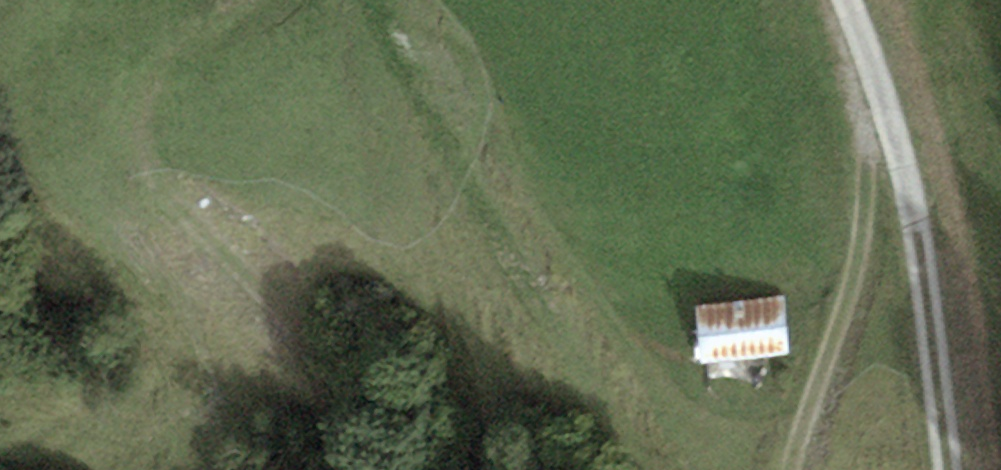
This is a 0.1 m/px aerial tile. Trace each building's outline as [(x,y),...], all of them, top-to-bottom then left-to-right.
[(782,296),(694,305),(700,364),(788,355),(782,296)]
